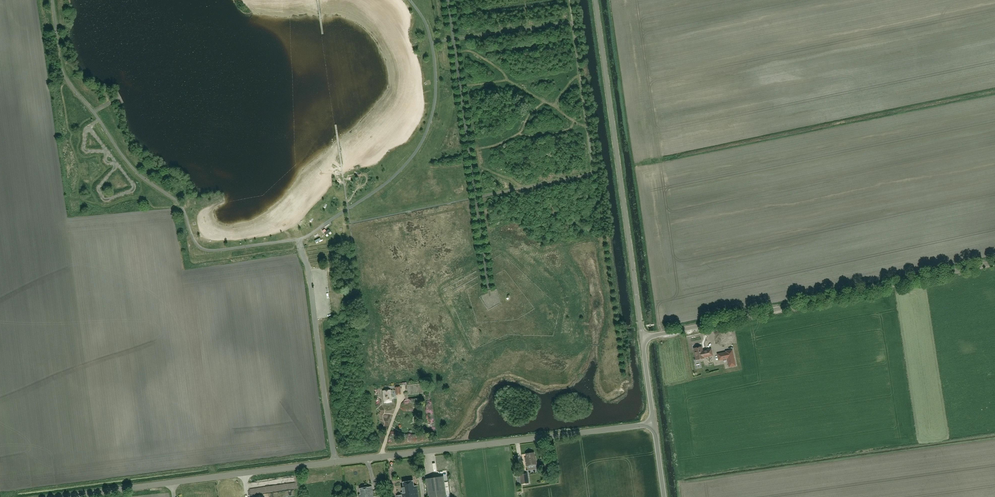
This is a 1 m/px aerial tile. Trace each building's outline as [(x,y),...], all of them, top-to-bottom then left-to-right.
[(698,347),(694,348),(696,359),(704,358),(704,357),(712,355),(711,348),(702,350),(701,346),(700,346),(698,346),(698,347)] [(726,352),(722,353),(718,354),(719,360),(723,359),(727,358),(729,367),(735,365),(732,350),(726,351),(726,352)] [(384,403),(392,402),(390,390),(383,391),(384,403)] [(525,457),(526,465),(527,465),(528,470),(537,469),(536,464),(537,464),(536,456),(535,456),(534,452),(526,453),(527,457),(525,457)] [(528,482),(527,473),(520,474),(521,483),(528,482)] [(426,478),(428,496),(446,496),(443,476),(426,478)] [(397,496),(419,496),(417,485),(414,486),(413,480),(403,482),(404,487),(402,488),(403,495),(397,496)] [(372,486),(360,488),(361,494),(359,494),(360,496),(373,496),(372,486)]
